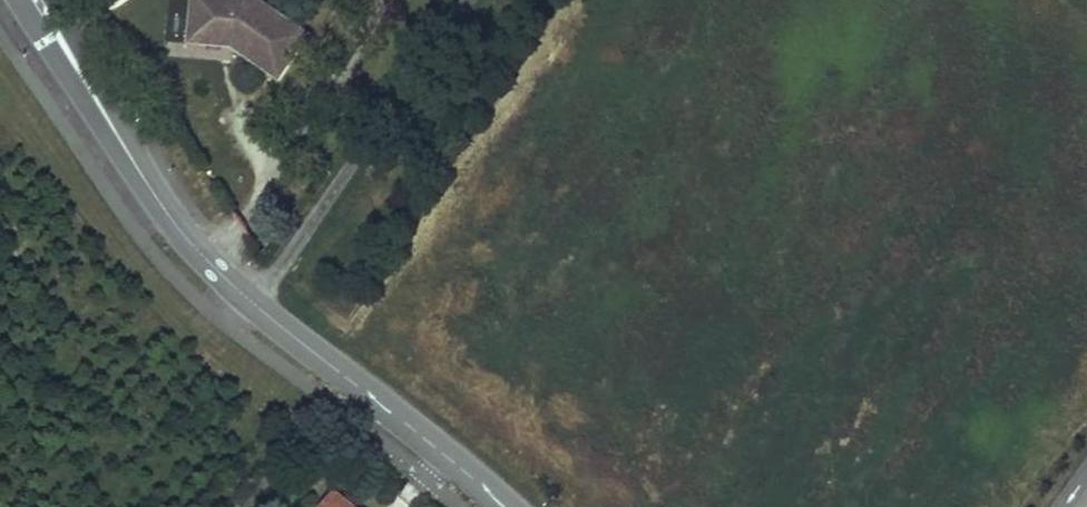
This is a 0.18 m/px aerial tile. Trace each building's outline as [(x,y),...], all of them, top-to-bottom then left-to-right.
[(258,0),(193,0),(190,47),(223,49),(223,44),(234,44),(234,51),(281,83),(312,38),(258,0)] [(332,493),(320,506),(348,506),(332,493)]
